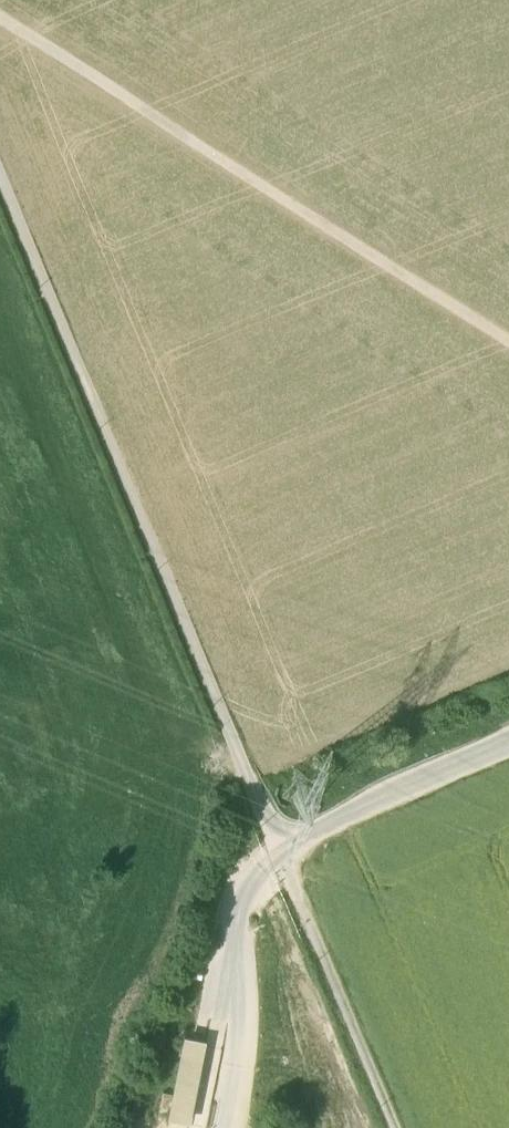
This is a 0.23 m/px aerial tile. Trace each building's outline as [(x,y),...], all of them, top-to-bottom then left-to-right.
[(206,1038),(183,1035),(169,1121),(192,1125),(206,1038)]
